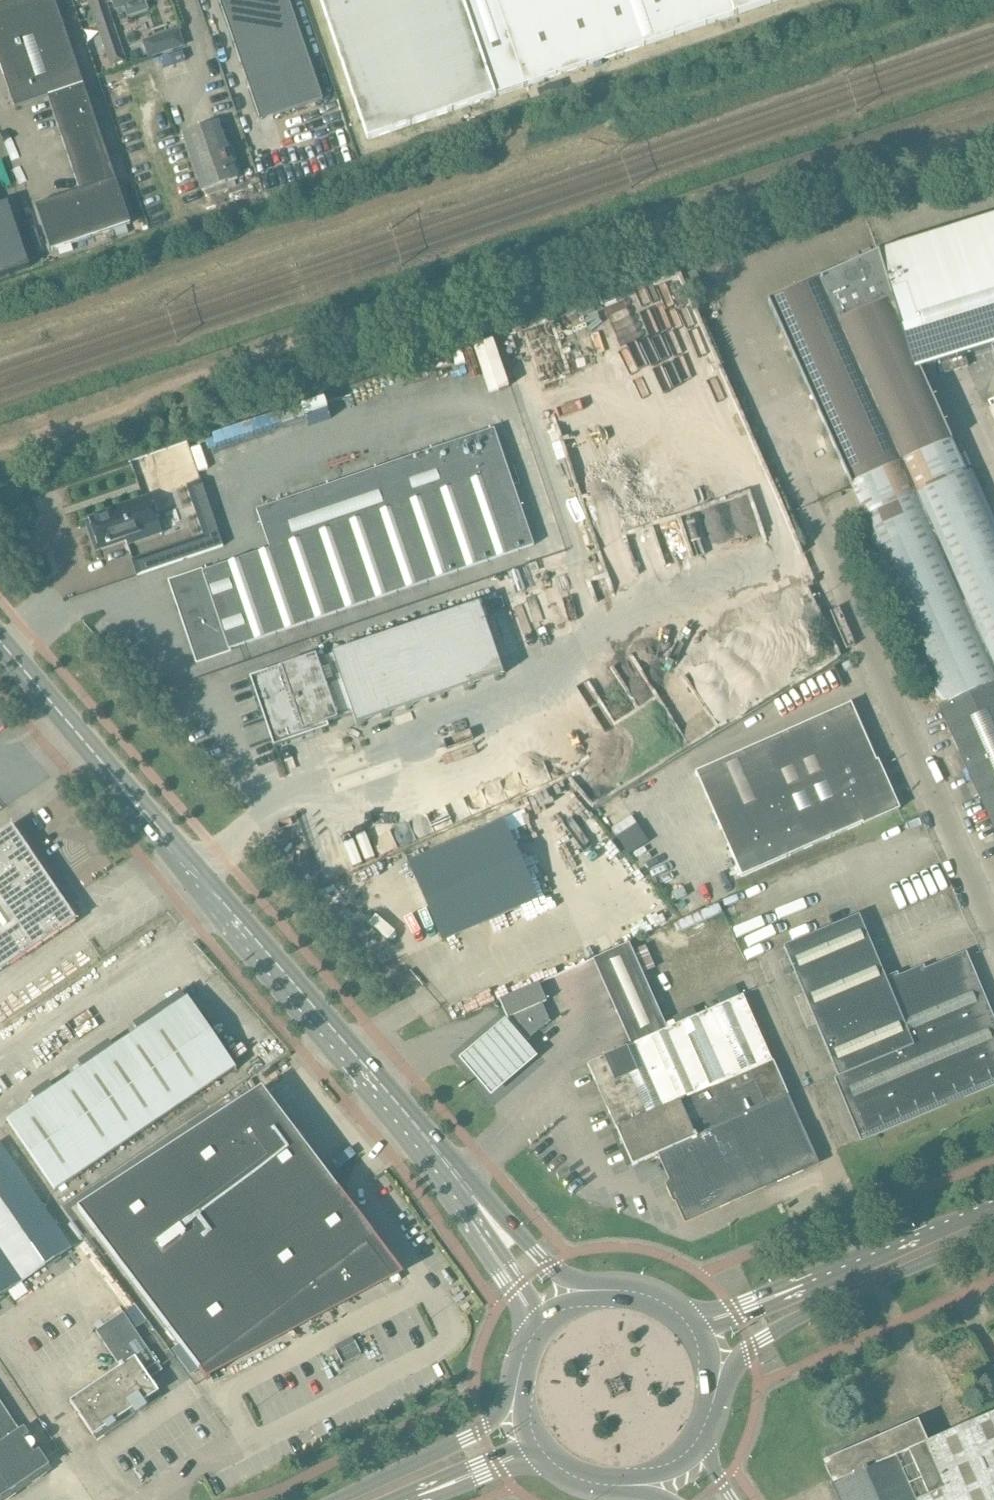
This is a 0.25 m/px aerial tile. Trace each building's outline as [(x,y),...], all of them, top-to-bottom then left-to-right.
[(55,0),(20,0),(0,7),(0,64),(15,108),(48,97),(81,191),(36,207),(51,252),(131,225),(55,0)] [(88,1),(98,31),(115,25),(107,4),(106,0),(90,0),(88,1)] [(289,0),(219,0),(261,121),(323,100),(289,0)] [(368,140),(494,97),(525,87),(735,15),(736,15),(731,0),(320,0),(368,140)] [(736,15),(780,0),(731,0),(736,15)] [(178,30),(152,39),(157,55),(184,46),(182,41),(178,30)] [(127,60),(119,36),(102,42),(110,66),(127,60)] [(217,122),(182,134),(203,192),(206,191),(208,197),(236,187),(234,181),(237,180),(217,122)] [(30,268),(8,202),(0,205),(0,278),(30,268)] [(920,370),(993,347),(993,219),(879,255),(917,371),(920,370)] [(953,443),(920,370),(917,371),(879,255),(769,303),(853,489),(953,443)] [(969,369),(966,357),(943,364),(946,376),(969,369)] [(508,469),(494,430),(258,511),(271,550),(173,583),(199,659),(230,649),(231,649),(534,545),(513,485),(520,483),(514,467),(508,469)] [(916,496),(993,671),(993,513),(975,470),(916,496)] [(223,546),(202,484),(188,489),(204,535),(132,560),(138,576),(223,546)] [(858,522),(940,709),(993,685),(993,671),(916,496),(858,522)] [(110,512),(91,519),(101,547),(125,538),(156,527),(146,500),(110,512)] [(504,674),(479,604),(317,660),(316,655),(251,677),(275,746),(329,727),(327,723),(353,714),(357,725),(504,674)] [(940,709),(993,829),(993,685),(940,709)] [(897,808),(851,703),(695,772),(741,877),(897,808)] [(627,853),(647,842),(633,816),(613,827),(627,853)] [(537,898),(503,823),(410,864),(444,940),(537,898)] [(0,834),(0,972),(76,920),(65,903),(65,898),(65,893),(61,886),(56,884),(51,883),(49,881),(13,826),(0,834)] [(859,915),(785,947),(804,993),(795,996),(809,1030),(818,1026),(865,1136),(993,1081),(993,1031),(964,959),(902,985),(897,974),(886,978),(859,915)] [(547,1002),(539,983),(500,1000),(508,1019),(510,1018),(513,1023),(528,1040),(550,1022),(543,1004),(547,1002)] [(816,1161),(743,996),(589,1065),(633,1166),(677,1146),(685,1164),(667,1172),(688,1218),(816,1161)] [(190,998),(9,1121),(57,1191),(237,1068),(190,998)] [(528,1040),(513,1023),(465,1065),(501,1105),(547,1063),(528,1040)] [(338,1190),(263,1089),(78,1209),(200,1371),(199,1371),(207,1381),(211,1379),(204,1370),(280,1313),(293,1330),(381,1264),(368,1246),(376,1240),(340,1193),(341,1192),(339,1189),(338,1190)] [(16,1166),(0,1142),(0,1143),(0,1298),(72,1248),(16,1166)] [(147,1320),(135,1304),(124,1312),(123,1311),(96,1330),(120,1366),(70,1401),(93,1435),(132,1409),(135,1414),(147,1406),(144,1401),(158,1391),(149,1378),(162,1369),(135,1329),(147,1320)] [(49,1464),(39,1450),(35,1453),(24,1437),(29,1434),(24,1427),(20,1430),(0,1400),(0,1498),(49,1464)] [(928,1444),(918,1422),(825,1462),(841,1499),(993,1499),(993,1416),(928,1444)]
